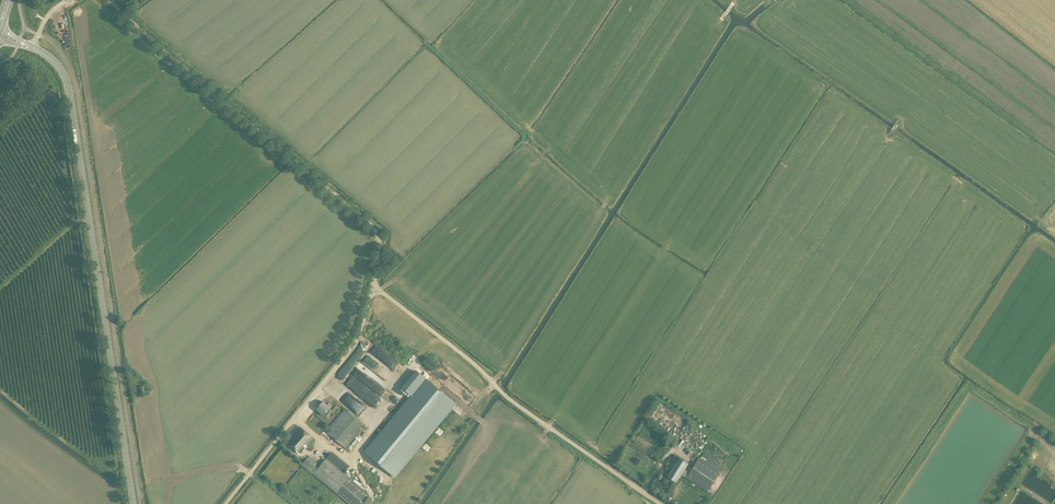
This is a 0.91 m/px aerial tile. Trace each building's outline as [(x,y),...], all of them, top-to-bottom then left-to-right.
[(370,366),(376,356),(369,352),(363,362),(370,366)] [(355,368),(384,387),(388,381),(360,362),(355,368)] [(411,395),(363,452),(395,478),(457,404),(415,370),(401,387),(411,395)] [(323,401),(315,409),(323,416),(331,408),(330,407),(332,406),(329,403),(327,405),(323,401)] [(346,450),(365,427),(344,409),(325,432),(346,450)] [(299,454),(305,448),(306,447),(314,438),(300,427),(287,443),(299,454)] [(326,458),(344,473),(349,466),(332,452),(326,458)] [(301,465),(349,503),(358,503),(367,493),(326,458),(320,465),(309,455),(301,465)] [(676,482),(688,464),(674,455),(667,465),(671,467),(666,475),(676,482)] [(708,490),(721,471),(699,457),(685,478),(707,492),(706,493),(708,494),(710,491),(708,490)]
